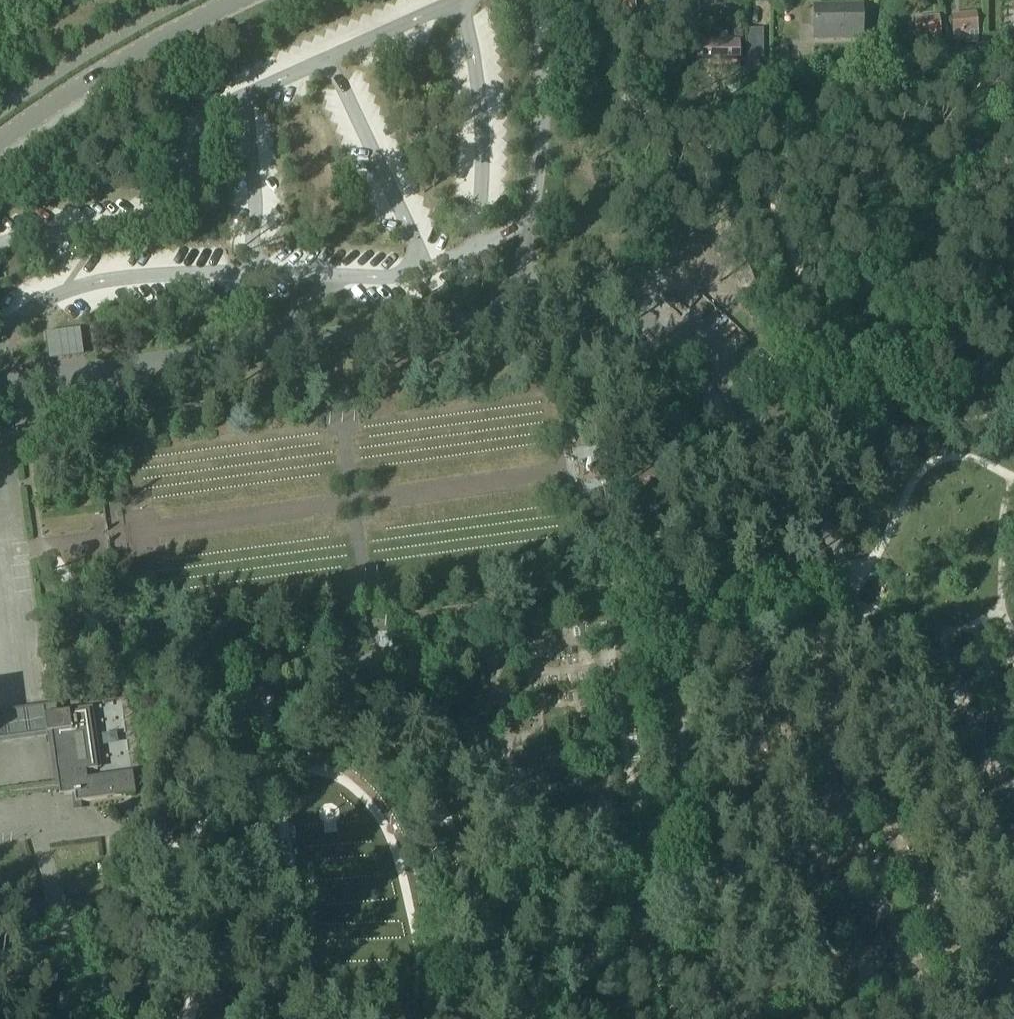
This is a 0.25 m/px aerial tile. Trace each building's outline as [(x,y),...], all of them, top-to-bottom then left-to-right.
[(815,9),(815,42),(862,41),(862,9),(815,9)] [(976,16),(951,18),(952,37),(977,36),(976,16)] [(915,41),(941,38),(939,19),(913,21),(915,41)] [(763,33),(747,33),(747,62),(763,62),(763,33)] [(740,47),(691,47),(691,69),(715,69),(739,69),(740,47)] [(46,736),(51,735),(60,798),(74,796),(76,805),(135,797),(133,774),(87,781),(86,773),(97,771),(89,713),(69,716),(69,715),(56,717),(55,708),(42,709),(46,735),(46,736)]
